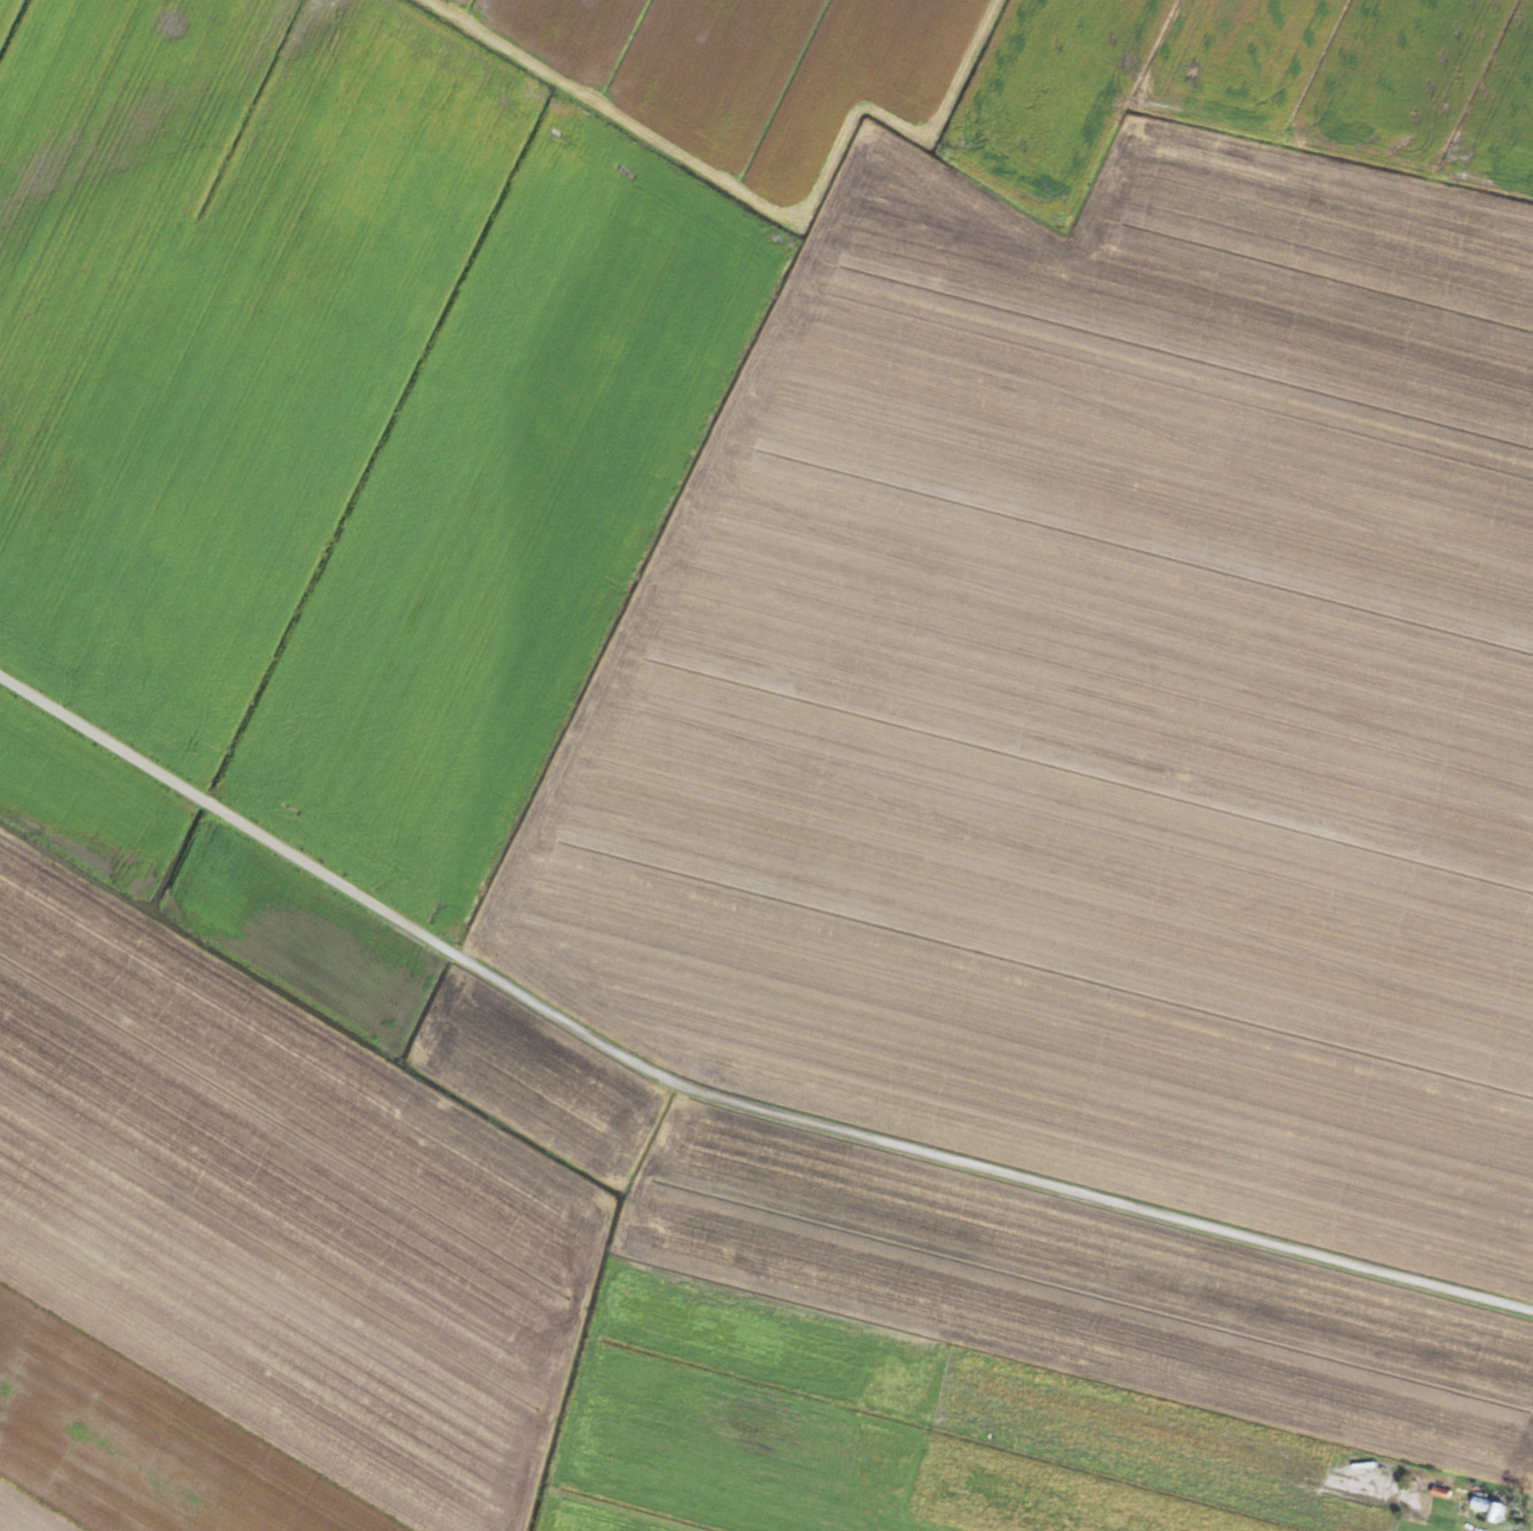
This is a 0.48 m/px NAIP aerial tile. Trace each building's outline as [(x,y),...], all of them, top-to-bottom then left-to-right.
[(1431,1494),(1448,1495),(1448,1488),(1432,1487),(1431,1494)] [(1502,1522),(1508,1504),(1474,1494),(1470,1506),(1488,1512),(1487,1517),(1502,1522)]
